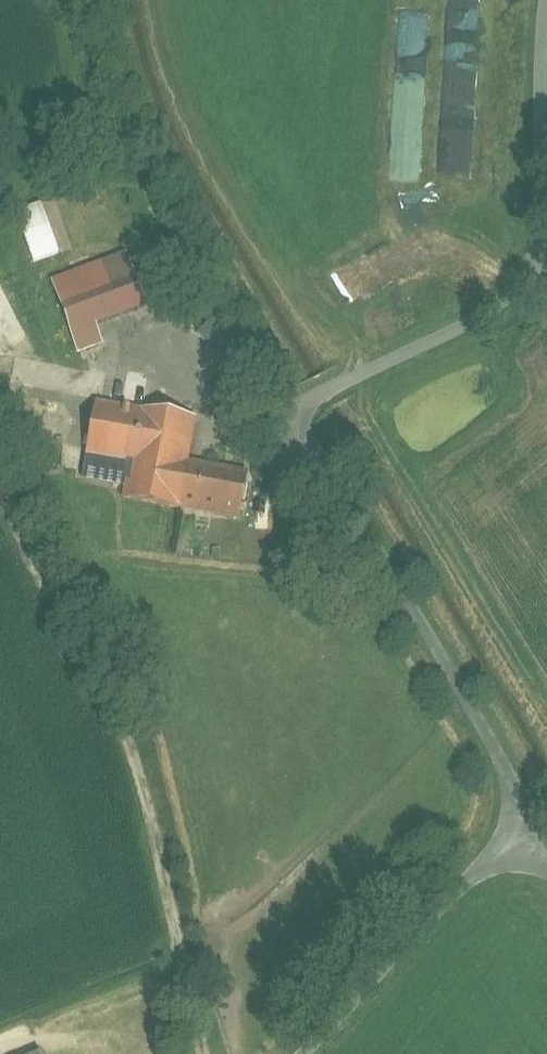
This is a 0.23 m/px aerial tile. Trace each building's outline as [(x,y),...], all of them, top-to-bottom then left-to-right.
[(11,202),(31,254),(55,245),(36,193),(11,202)] [(79,323),(141,296),(118,242),(56,269),(79,323)] [(220,378),(261,355),(239,316),(198,340),(220,378)] [(122,511),(238,533),(250,467),(246,466),(183,455),(190,415),(96,398),(82,468),(128,477),(122,511)] [(45,1043),(17,1053),(49,1053),(45,1043)]
